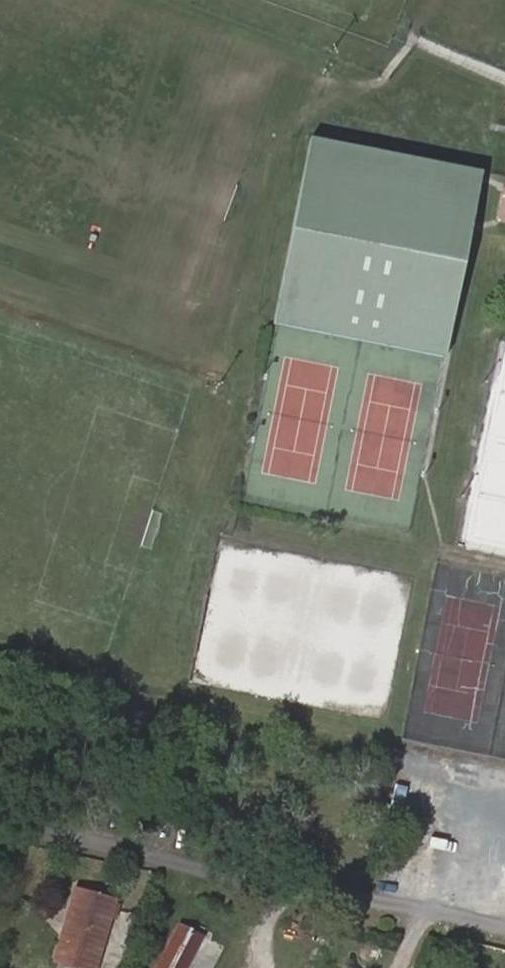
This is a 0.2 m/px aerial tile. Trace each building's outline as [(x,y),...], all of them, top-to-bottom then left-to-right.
[(311,139),(275,324),(277,325),(358,341),(442,357),(444,358),(479,172),(311,139)] [(483,478),(504,483),(504,365),(483,478)] [(75,890),(55,962),(79,967),(95,967),(114,902),(75,890)] [(136,950),(146,919),(131,914),(122,946),(136,950)] [(205,937),(183,924),(159,967),(188,967),(205,937)]
